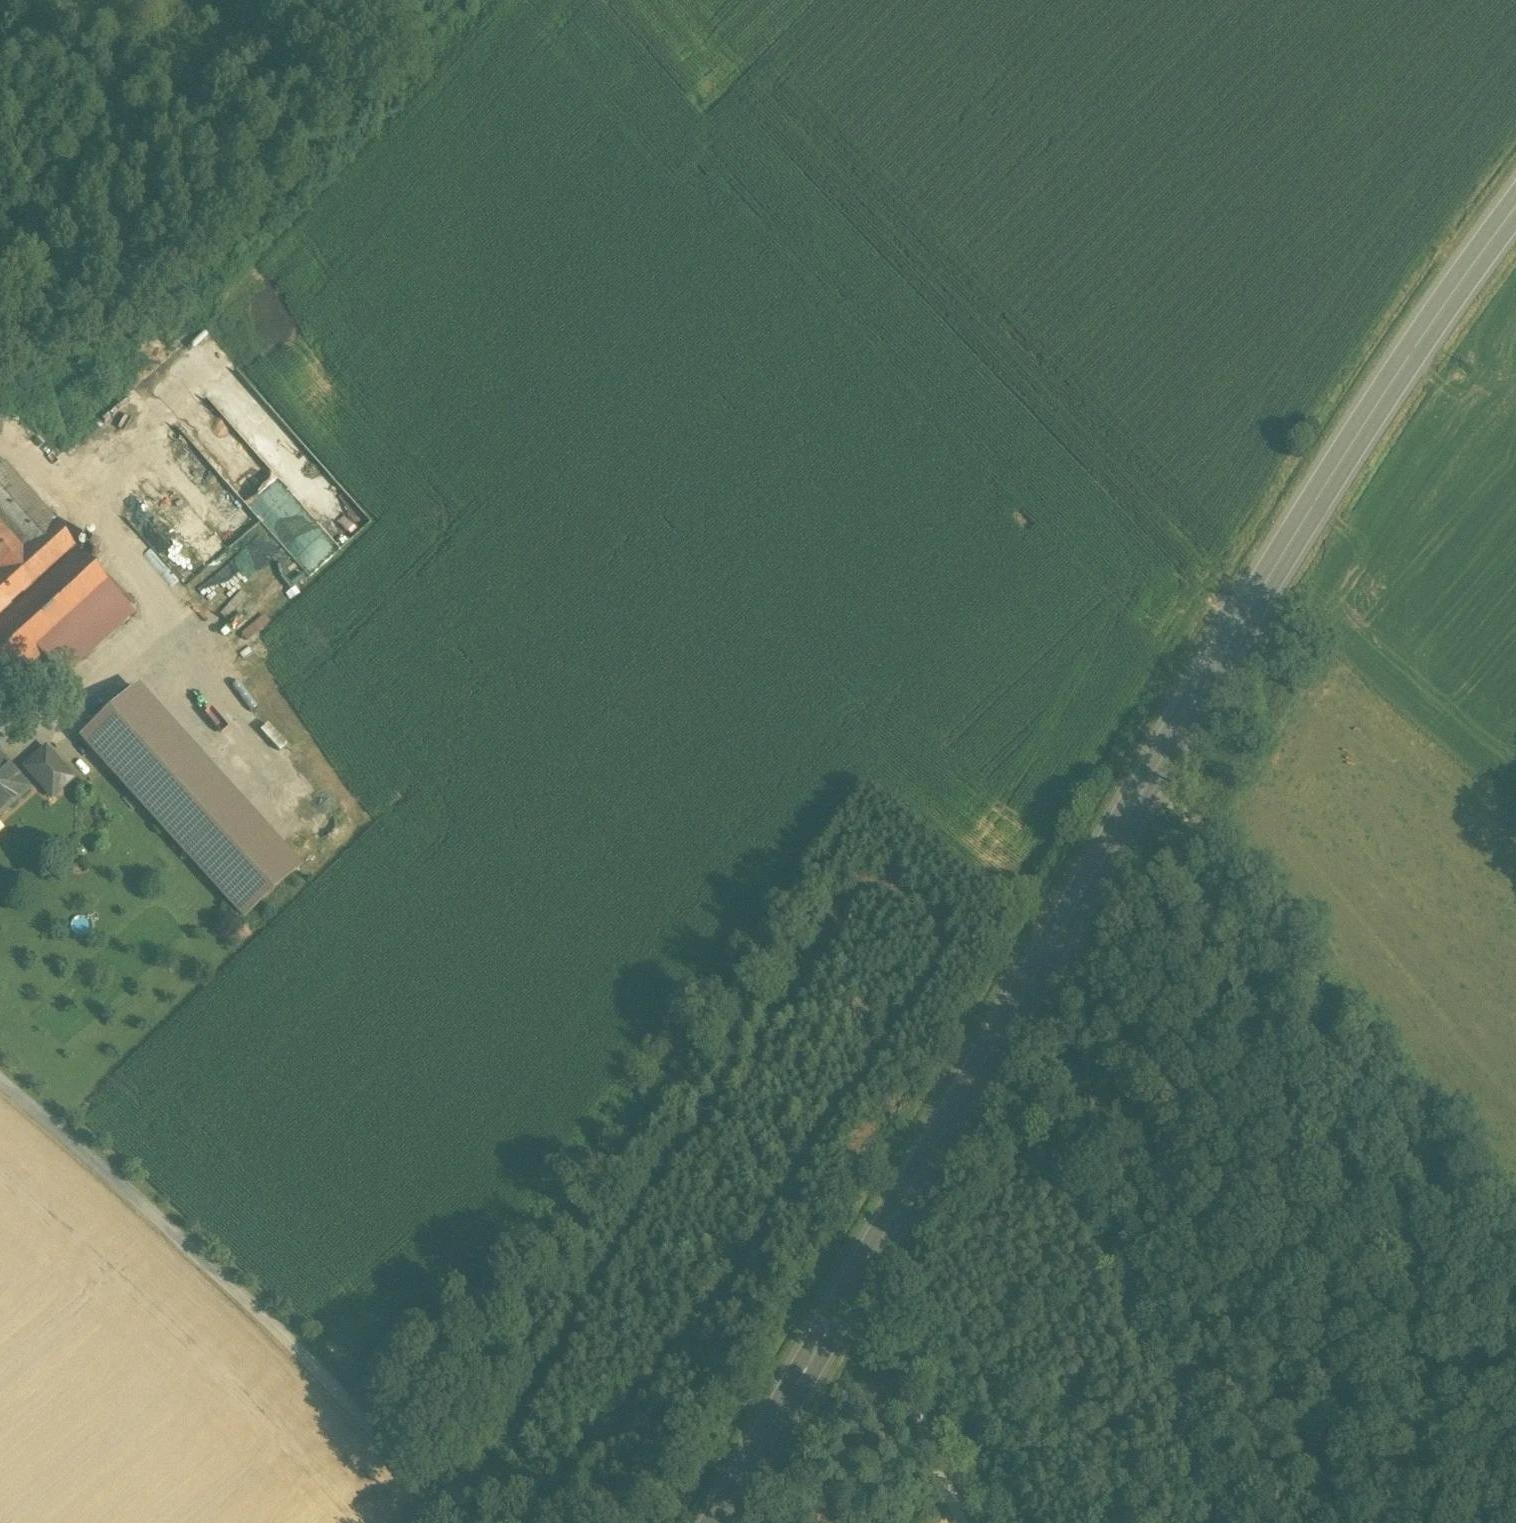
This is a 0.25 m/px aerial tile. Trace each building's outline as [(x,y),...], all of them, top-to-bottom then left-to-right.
[(0,589),(0,705),(48,661),(74,690),(148,623),(15,478),(0,492),(0,581),(4,585),(0,589)] [(148,691),(88,744),(250,923),(310,870),(148,691)] [(53,751),(27,772),(58,809),(84,787),(53,751)] [(4,759),(0,763),(0,833),(39,801),(4,759)]
